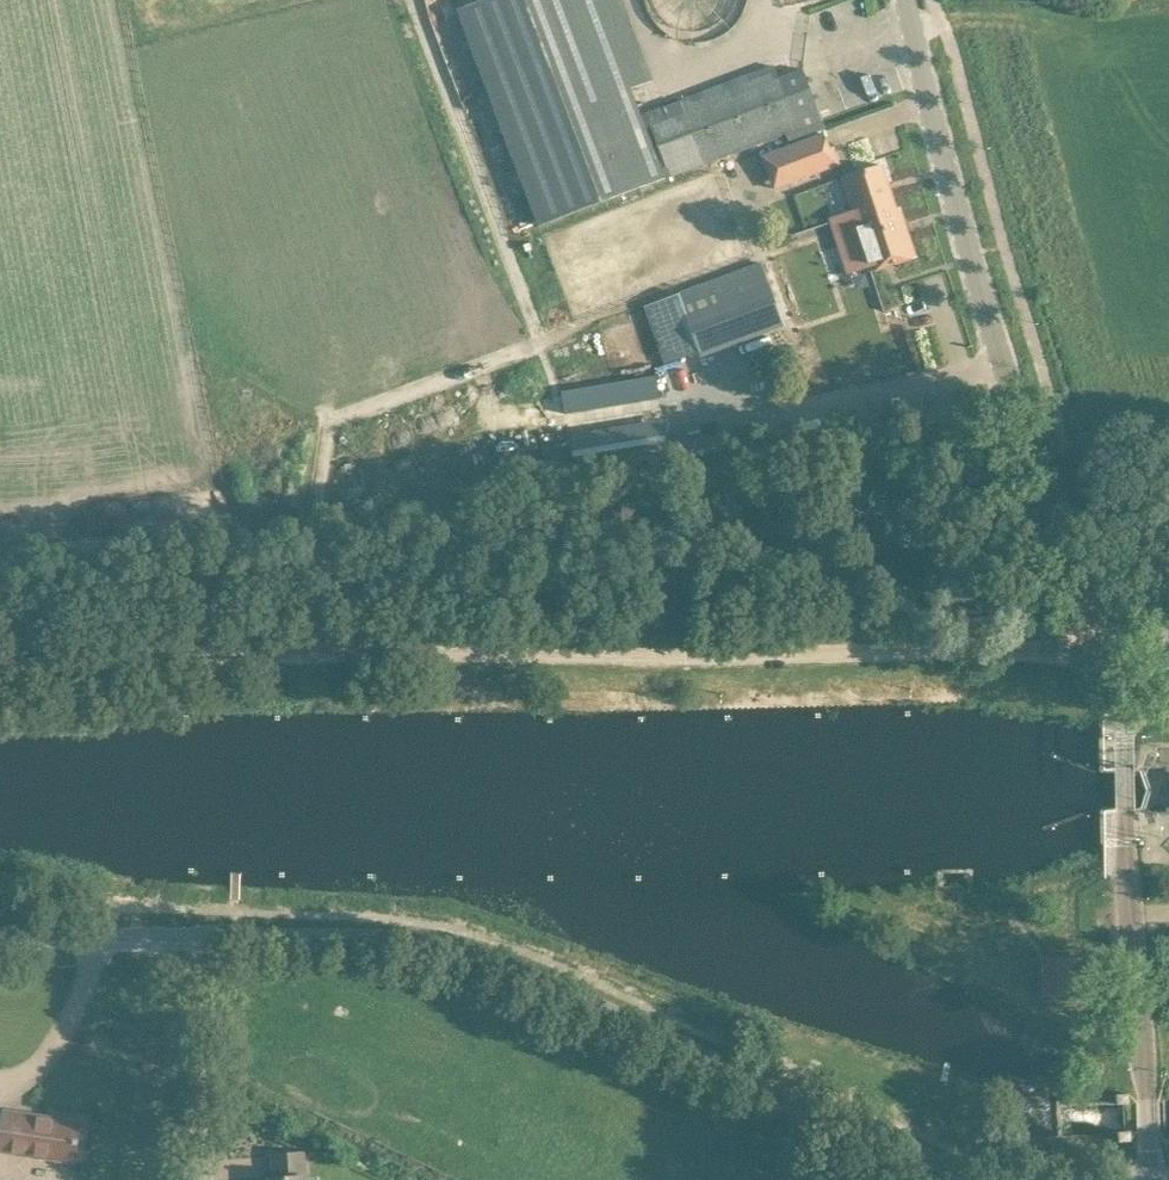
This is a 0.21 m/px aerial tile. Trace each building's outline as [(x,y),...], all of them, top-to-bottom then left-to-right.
[(539,226),(665,178),(630,89),(654,80),(624,0),(482,0),(456,10),(539,226)] [(779,78),(774,66),(646,114),(670,177),(786,133),(789,142),(826,128),(803,69),(779,78)] [(823,134),(780,150),(792,182),(839,164),(833,148),(829,150),(823,134)] [(881,165),(858,172),(843,177),(854,211),(831,218),(851,280),(916,259),(900,210),(896,211),(881,165)] [(679,293),(645,306),(666,363),(667,363),(669,368),(687,363),(685,357),(783,322),(761,261),(679,292),(679,293)] [(81,1122),(4,1111),(0,1141),(0,1151),(75,1162),(81,1122)] [(305,1176),(307,1176),(305,1152),(273,1155),(275,1178),(271,1179),(305,1179),(305,1176)]
